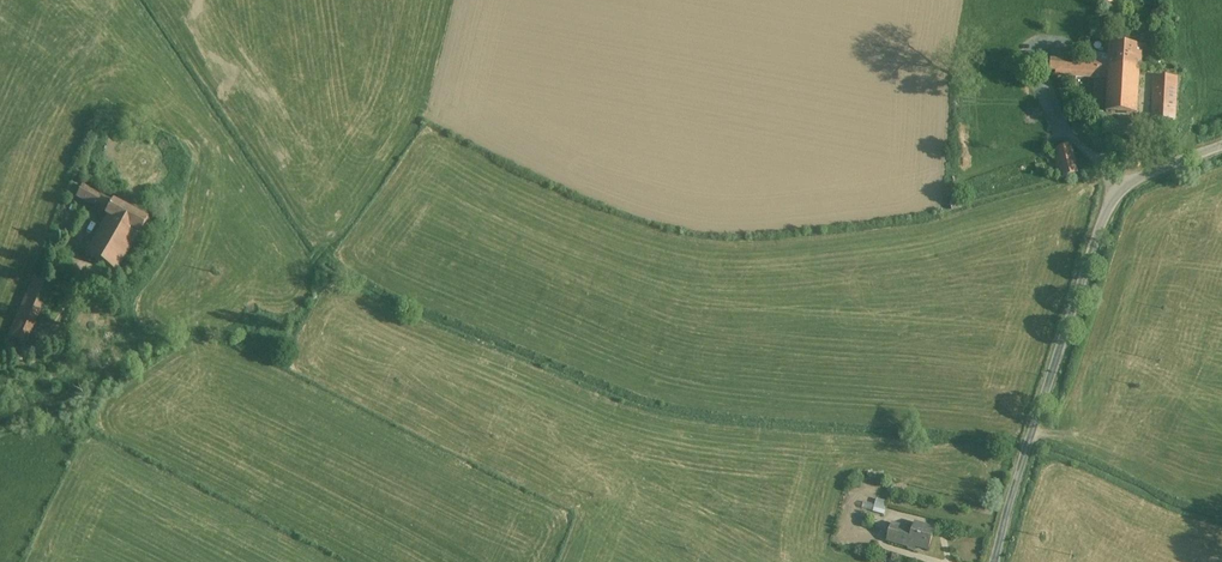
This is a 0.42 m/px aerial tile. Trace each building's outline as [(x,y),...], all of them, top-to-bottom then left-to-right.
[(1141,47),(1110,45),(1109,64),(1108,80),(1139,82),(1141,47)] [(1109,64),(1051,61),(1051,72),(1056,73),(1056,77),(1108,80),(1109,64)] [(1176,79),(1155,78),(1153,120),(1175,121),(1176,79)] [(1139,82),(1108,80),(1106,113),(1137,115),(1139,82)] [(1105,82),(1095,81),(1093,112),(1103,113),(1105,82)] [(1137,139),(1123,143),(1125,153),(1139,149),(1137,139)] [(1070,145),(1052,150),(1059,178),(1077,174),(1070,145)] [(113,203),(84,187),(82,189),(80,188),(78,193),(80,194),(78,198),(107,214),(113,203)] [(147,221),(113,203),(107,214),(105,217),(107,217),(138,234),(139,235),(147,221)] [(138,234),(107,217),(87,254),(117,271),(138,234)] [(35,275),(9,343),(24,349),(51,281),(35,275)] [(873,511),(885,514),(888,501),(877,498),(873,511)] [(902,527),(892,524),(887,542),(897,545),(902,527)] [(935,529),(915,524),(914,530),(902,527),(897,545),(909,548),(908,549),(915,551),(917,547),(929,551),(935,529)]
